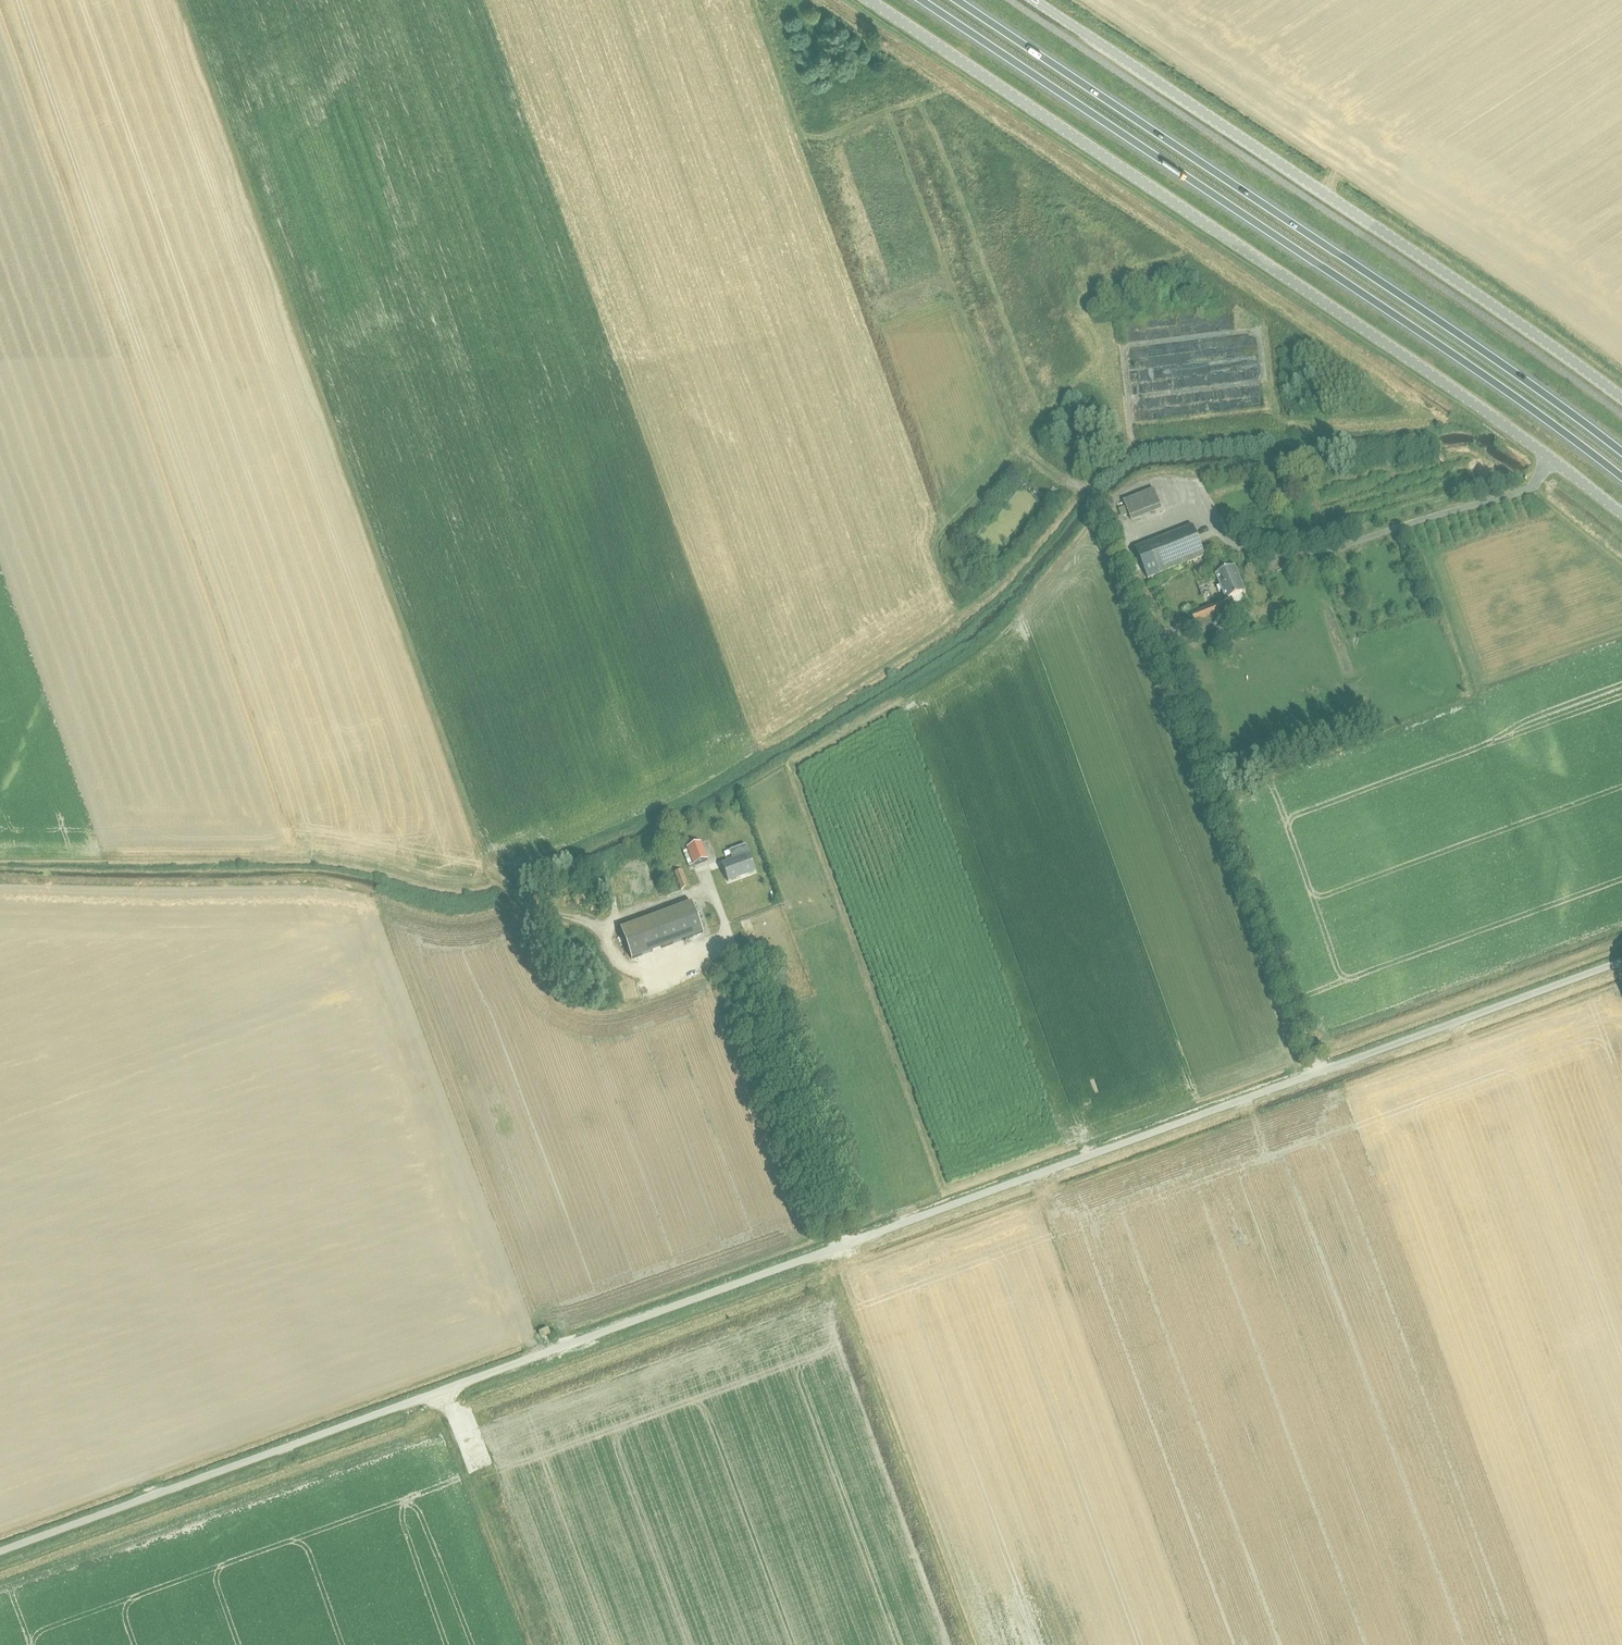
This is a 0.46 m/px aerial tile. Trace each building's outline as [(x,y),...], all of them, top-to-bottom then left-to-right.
[(1163,514),(1155,492),(1124,504),(1132,525),(1163,514)] [(1147,578),(1205,556),(1193,525),(1135,548),(1147,578)] [(1226,600),(1231,598),(1234,604),(1244,600),(1241,594),(1245,593),(1234,567),(1215,574),(1226,600)] [(1194,623),(1227,610),(1224,601),(1191,615),(1194,623)] [(693,865),(707,860),(700,843),(687,848),(693,865)] [(727,881),(755,872),(745,845),(730,850),(733,860),(721,864),(727,881)] [(681,889),(688,886),(681,869),(674,872),(681,889)] [(703,933),(692,903),(620,929),(631,960),(703,933)]
